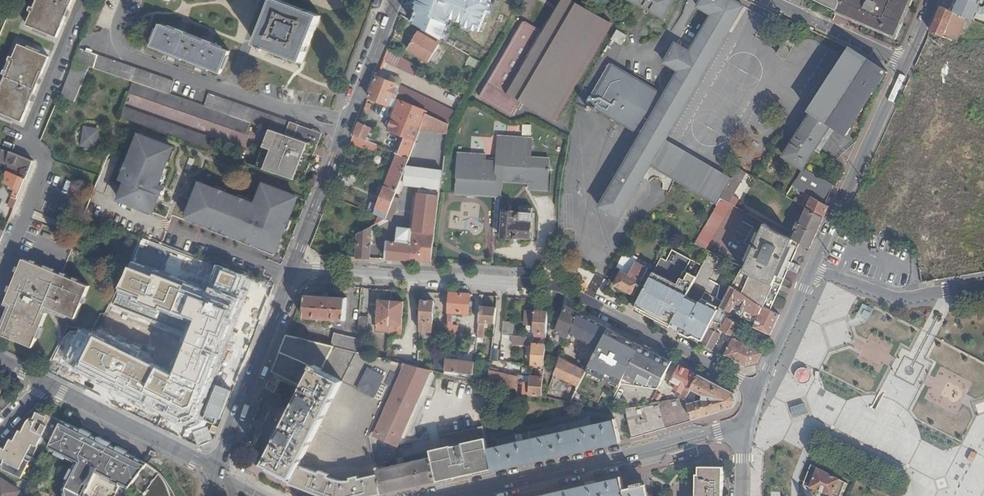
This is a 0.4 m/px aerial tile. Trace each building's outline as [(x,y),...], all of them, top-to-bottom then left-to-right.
[(34,8),(31,6),(29,10),(32,12),(27,24),(57,37),(72,0),(37,0),(34,8)] [(281,0),(274,0),(256,44),(302,62),(321,16),(281,0)] [(415,21),(454,34),(456,27),(485,37),(497,0),(422,0),(415,21)] [(611,18),(573,0),(562,0),(547,32),(521,19),(482,100),(515,115),(521,103),(561,122),(611,18)] [(729,185),(662,146),(744,6),(735,0),(701,0),(697,7),(711,15),(690,51),(676,43),(664,62),(679,70),(665,95),(614,65),(591,105),(592,106),(589,110),(592,111),(593,110),(597,112),(598,110),(642,135),(599,207),(620,219),(651,165),(718,204),(722,198),(729,185)] [(674,0),(632,0),(664,18),(674,0)] [(837,10),(842,0),(817,0),(837,10)] [(837,11),(844,14),(846,10),(892,29),(904,3),(905,0),(842,0),(837,10),(837,11)] [(844,14),(896,36),(911,0),(905,0),(904,3),(892,29),(846,10),(844,14)] [(951,10),(973,21),(977,13),(978,14),(981,7),(983,7),(983,0),(955,0),(951,10)] [(951,10),(941,6),(936,20),(931,31),(951,40),(956,30),(949,27),(951,20),(971,28),(973,25),(974,21),(973,21),(951,10)] [(230,51),(161,24),(152,46),(221,73),(230,51)] [(618,29),(612,40),(621,45),(628,35),(618,29)] [(429,61),(439,44),(418,32),(408,49),(429,61)] [(793,47),(796,42),(787,37),(784,42),(793,47)] [(793,47),(784,42),(777,53),(786,58),(793,47)] [(19,44),(14,57),(11,55),(9,60),(12,61),(8,71),(5,69),(3,74),(6,75),(0,90),(0,112),(22,122),(49,57),(19,44)] [(174,81),(80,48),(75,61),(89,66),(133,81),(170,94),(174,81)] [(419,66),(388,48),(383,61),(414,75),(419,66)] [(845,134),(887,71),(850,48),(810,111),(812,113),(784,156),(803,168),(832,125),(845,134)] [(89,66),(75,61),(59,96),(74,102),(89,66)] [(402,80),(380,69),(373,88),(426,113),(449,124),(451,120),(455,110),(400,84),(402,80)] [(205,106),(170,94),(133,81),(128,92),(246,134),(250,122),(205,106)] [(426,113),(373,88),(369,97),(397,108),(388,129),(416,141),(420,130),(426,113)] [(209,93),(205,106),(250,122),(270,129),(309,142),(318,146),(323,133),(209,93)] [(122,105),(118,117),(212,151),(213,151),(216,139),(122,105)] [(449,124),(426,113),(420,130),(448,133),(449,124)] [(372,128),(359,122),(354,135),(364,139),(366,140),(372,128)] [(532,136),(532,125),(524,124),(523,136),(532,136)] [(82,147),(99,148),(100,127),(83,126),(82,147)] [(270,129),(267,137),(306,151),(309,142),(270,129)] [(176,147),(137,133),(119,181),(125,183),(118,202),(155,216),(166,187),(161,185),(176,147)] [(364,139),(354,135),(351,141),(361,145),(376,151),(378,145),(366,140),(364,139)] [(547,189),(549,158),(531,157),(532,138),(498,136),(496,162),(486,161),(487,155),(458,153),(456,193),(495,196),(496,180),(530,182),(530,188),(547,189)] [(256,166),(291,178),(298,181),(303,183),(312,160),(304,157),(306,151),(267,137),(256,166)] [(309,142),(306,151),(304,157),(312,160),(318,146),(309,142)] [(0,147),(0,158),(7,160),(6,163),(29,173),(33,161),(0,147)] [(397,191),(407,166),(410,159),(398,153),(385,186),(397,191)] [(405,184),(441,189),(443,171),(407,166),(405,184)] [(18,199),(27,176),(6,167),(1,181),(15,187),(11,197),(18,199)] [(357,175),(341,168),(338,175),(355,182),(357,175)] [(730,202),(747,172),(740,168),(729,185),(722,198),(730,202)] [(797,200),(824,216),(829,206),(825,203),(833,185),(803,168),(793,184),(807,192),(803,199),(794,195),(792,198),(797,200)] [(256,203),(199,181),(184,219),(279,255),(301,197),(264,183),(256,203)] [(368,211),(387,218),(397,191),(385,186),(379,203),(372,201),(368,211)] [(387,240),(386,260),(431,262),(440,196),(419,193),(412,243),(387,240)] [(706,249),(733,204),(730,202),(722,198),(718,204),(695,243),(706,249)] [(792,238),(802,244),(810,248),(812,243),(824,216),(797,200),(794,207),(801,212),(797,219),(795,219),(791,229),(796,231),(792,238)] [(531,238),(533,208),(520,207),(519,212),(504,211),(503,237),(517,238),(519,237),(531,238)] [(355,230),(359,233),(372,226),(387,218),(368,211),(363,209),(355,230)] [(654,231),(657,225),(642,218),(639,223),(654,231)] [(802,244),(792,238),(766,223),(745,268),(741,266),(731,286),(771,310),(789,271),(802,244)] [(359,233),(357,258),(370,258),(372,226),(359,233)] [(666,261),(661,258),(655,270),(654,272),(660,275),(667,279),(678,284),(682,277),(685,270),(691,259),(672,249),(666,261)] [(626,250),(616,268),(622,270),(629,274),(637,261),(639,257),(626,250)] [(89,285),(24,259),(6,301),(12,304),(1,333),(34,346),(47,313),(44,311),(46,306),(76,318),(89,285)] [(655,270),(637,261),(629,274),(622,270),(614,285),(634,295),(635,293),(641,296),(654,272),(655,270)] [(251,280),(218,267),(207,293),(131,266),(129,273),(121,292),(197,320),(177,374),(98,334),(79,368),(183,423),(197,417),(251,280)] [(654,272),(641,296),(641,297),(647,300),(658,280),(660,275),(654,272)] [(658,306),(652,318),(671,327),(686,297),(697,276),(690,272),(689,272),(686,279),(682,277),(678,284),(675,289),(665,283),(658,280),(647,300),(658,306)] [(667,279),(660,275),(658,280),(665,283),(667,279)] [(667,279),(665,283),(675,289),(678,284),(667,279)] [(850,311),(858,295),(823,279),(821,284),(823,297),(820,303),(832,309),(833,316),(828,328),(832,349),(855,345),(852,326),(869,323),(875,309),(864,303),(858,315),(850,311)] [(754,327),(771,335),(780,315),(771,310),(731,286),(721,307),(731,312),(734,305),(739,307),(738,309),(738,312),(739,313),(751,320),(753,315),(758,316),(754,327)] [(469,313),(471,294),(449,293),(448,319),(454,320),(455,313),(469,313)] [(344,322),(346,298),(305,296),(304,319),(344,322)] [(642,310),(641,312),(652,318),(658,306),(647,300),(641,297),(636,306),(642,310)] [(686,297),(671,327),(702,343),(714,320),(719,310),(713,307),(714,305),(701,298),(699,303),(693,300),(686,297)] [(390,330),(392,300),(379,299),(377,330),(390,330)] [(404,301),(392,300),(390,330),(390,331),(402,332),(404,301)] [(433,300),(422,300),(420,331),(431,331),(433,300)] [(494,323),(496,307),(481,306),(478,337),(483,337),(485,323),(494,323)] [(571,334),(579,312),(570,307),(565,309),(556,332),(570,338),(571,334)] [(719,310),(714,320),(723,324),(721,329),(734,336),(724,354),(746,366),(758,363),(763,353),(750,346),(752,342),(741,336),(743,332),(739,329),(740,325),(728,318),(731,312),(721,307),(719,310)] [(546,339),(548,311),(526,310),(525,321),(530,322),(529,325),(534,326),(534,332),(537,333),(536,338),(546,339)] [(606,332),(608,327),(579,312),(571,334),(598,348),(606,332)] [(368,317),(360,317),(358,338),(357,351),(365,353),(368,317)] [(714,320),(702,343),(713,349),(721,334),(717,332),(719,328),(721,329),(723,324),(714,320)] [(513,322),(503,321),(502,334),(512,336),(513,322)] [(621,334),(620,333),(608,327),(606,332),(598,348),(587,370),(579,386),(577,391),(599,401),(604,390),(614,396),(641,344),(621,334)] [(334,333),(332,345),(357,351),(358,338),(334,333)] [(264,469),(290,483),(320,427),(375,453),(372,434),(403,363),(365,353),(357,351),(332,345),(286,334),(273,369),(305,384),(276,442),(275,442),(268,455),(269,456),(266,463),(267,464),(264,469)] [(528,345),(529,338),(513,336),(512,344),(528,345)] [(536,364),(544,365),(546,339),(536,338),(536,342),(533,342),(532,364),(536,364)] [(657,390),(673,361),(642,345),(621,385),(657,390)] [(555,375),(579,386),(587,370),(562,358),(555,375)] [(445,369),(474,373),(474,367),(475,362),(446,359),(445,369)] [(399,445),(433,370),(407,364),(376,435),(399,445)] [(518,394),(542,395),(544,365),(536,364),(535,375),(531,375),(531,381),(522,381),(523,375),(518,374),(517,376),(474,367),(474,373),(473,379),(516,389),(518,394)] [(679,364),(668,386),(680,392),(678,398),(686,398),(690,389),(698,374),(679,364)] [(688,403),(693,420),(733,408),(737,401),(735,393),(698,374),(690,389),(703,395),(702,399),(688,403)] [(946,382),(947,384),(943,387),(954,402),(969,391),(957,374),(946,382)] [(827,428),(877,445),(881,434),(868,430),(870,423),(876,425),(881,411),(828,393),(821,413),(831,416),(827,428)] [(626,406),(632,437),(693,420),(688,403),(686,398),(678,398),(652,400),(650,403),(626,406)] [(794,417),(808,414),(806,404),(791,406),(794,417)] [(67,422),(62,419),(61,420),(53,415),(52,416),(48,414),(47,417),(36,411),(34,418),(31,416),(27,420),(22,431),(19,430),(14,440),(11,438),(6,449),(2,446),(0,448),(0,456),(5,458),(0,465),(0,468),(21,479),(43,435),(52,440),(57,442),(66,424),(67,422)] [(486,440),(492,469),(620,440),(615,419),(591,425),(589,416),(486,440)] [(218,445),(223,423),(199,417),(193,439),(218,445)] [(66,424),(57,442),(52,440),(48,449),(76,464),(64,488),(65,495),(88,495),(85,494),(95,474),(127,491),(146,466),(126,456),(127,453),(116,448),(115,450),(109,447),(111,445),(98,438),(96,440),(91,437),(92,434),(81,429),(80,431),(66,424)] [(290,483),(324,495),(369,495),(382,493),(376,467),(375,453),(320,427),(290,483)] [(431,457),(436,481),(492,469),(486,440),(483,427),(439,436),(441,448),(430,450),(431,457)] [(376,467),(382,493),(436,481),(431,457),(379,469),(378,467),(376,467)] [(697,493),(698,494),(698,495),(724,495),(725,462),(701,462),(701,470),(698,470),(698,486),(692,486),(692,490),(690,493),(696,495),(697,493)] [(167,482),(162,475),(147,465),(146,466),(127,491),(126,492),(132,495),(172,495),(171,495),(167,482)] [(846,483),(817,467),(809,487),(819,491),(821,491),(833,495),(840,495),(846,483)] [(1,477),(0,478),(0,495),(17,495),(21,491),(1,477)] [(647,484),(645,485),(644,481),(632,484),(633,488),(627,489),(624,477),(539,495),(650,495),(647,484)] [(172,489),(167,482),(171,495),(172,495),(175,495),(172,489)]
